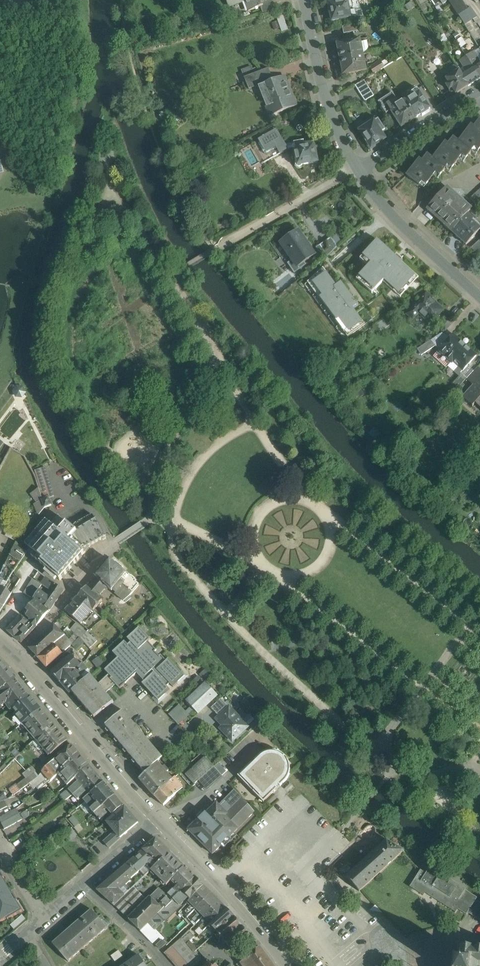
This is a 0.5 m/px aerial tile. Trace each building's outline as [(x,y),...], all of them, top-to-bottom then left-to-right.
[(228,0),(229,4),(232,5),(245,1),(248,12),(261,7),(263,7),(262,2),(269,0),(228,0)] [(262,2),(263,7),(261,7),(263,13),(276,10),(272,0),(269,0),(262,2)] [(329,3),(329,5),(327,5),(328,12),(330,11),(332,21),(351,18),(350,12),(353,11),(351,0),(348,0),(347,0),(338,0),(338,1),(332,2),(329,3)] [(462,0),(449,0),(458,15),(467,9),(462,0)] [(282,31),(289,29),(283,15),(277,17),(282,31)] [(356,24),(342,26),(343,33),(357,30),(356,24)] [(360,38),(342,42),(342,43),(337,44),(339,59),(364,54),(360,38)] [(474,52),(467,56),(479,79),(479,62),(474,52)] [(364,54),(339,59),(343,75),(367,70),(364,54)] [(403,55),(396,60),(399,64),(406,59),(403,55)] [(479,79),(467,56),(460,61),(466,71),(461,74),(469,86),(479,79)] [(370,66),(375,73),(385,66),(380,59),(370,66)] [(243,77),(256,72),(253,65),(240,70),(243,77)] [(269,68),(245,78),(249,90),(259,86),(273,81),(269,68)] [(459,70),(446,79),(449,83),(446,85),(450,90),(453,88),(456,94),(469,86),(461,74),(459,70)] [(273,81),(259,86),(270,117),(296,106),(285,76),(273,81)] [(364,80),(355,85),(361,95),(371,89),(364,80)] [(371,89),(361,95),(364,101),(374,95),(371,89)] [(421,94),(418,96),(417,94),(406,101),(416,118),(424,113),(425,114),(430,111),(429,109),(430,109),(426,102),(427,102),(423,95),(422,96),(421,94)] [(394,95),(380,104),(386,113),(394,109),(395,110),(392,112),(393,114),(392,114),(397,122),(398,121),(402,127),(403,126),(404,128),(410,124),(409,123),(417,118),(416,118),(406,101),(400,105),(394,95)] [(374,121),(360,130),(368,143),(367,144),(370,150),(376,146),(375,145),(385,139),(382,135),(386,132),(378,119),(374,122),(374,121)] [(471,151),(474,147),(478,150),(479,148),(479,121),(479,120),(474,127),(471,125),(459,141),(471,151)] [(277,149),(267,155),(264,154),(259,145),(259,142),(278,131),(275,126),(259,135),(262,140),(257,143),(257,142),(251,145),(254,150),(257,149),(265,163),(280,154),(277,149)] [(303,141),(285,145),(278,131),(259,142),(259,145),(264,154),(267,155),(277,149),(280,154),(287,150),(294,148),(297,161),(296,162),(295,164),(296,165),(296,166),(297,167),(298,167),(299,167),(300,167),(301,166),(302,165),(309,164),(310,164),(310,163),(310,161),(316,160),(317,160),(317,159),(314,144),(311,145),(310,142),(304,144),(303,141)] [(471,151),(459,141),(453,137),(448,143),(445,141),(433,158),(445,168),(448,164),(452,167),(462,155),(466,158),(471,151)] [(445,168),(433,158),(427,153),(422,160),(419,158),(406,175),(419,185),(422,181),(426,184),(436,172),(440,175),(445,168)] [(470,211),(446,188),(428,208),(429,208),(436,214),(436,215),(445,223),(452,229),(452,230),(467,214),(470,211)] [(470,198),(477,207),(479,204),(479,192),(479,190),(470,198)] [(467,215),(468,214),(467,214),(452,230),(451,232),(452,232),(458,238),(459,239),(465,244),(465,245),(466,245),(479,230),(479,229),(471,222),(473,219),(472,219),(467,215)] [(310,248),(298,231),(280,244),(287,254),(290,252),(294,259),(292,261),(297,268),(305,263),(315,256),(310,248)] [(331,237),(320,245),(327,256),(337,247),(331,237)] [(472,248),(478,254),(479,251),(479,240),(472,248)] [(378,241),(365,256),(385,275),(399,260),(378,241)] [(297,268),(292,261),(287,264),(294,274),(306,265),(305,263),(297,268)] [(316,266),(301,280),(303,284),(320,271),(316,266)] [(349,309),(321,271),(320,271),(303,284),(319,305),(331,297),(343,313),(349,309)] [(343,313),(343,314),(356,332),(389,307),(376,289),(343,313)] [(398,292),(387,300),(395,310),(405,302),(398,292)] [(426,292),(416,303),(415,302),(405,313),(412,320),(418,313),(430,324),(442,310),(431,299),(432,298),(426,292)] [(343,313),(331,297),(319,305),(345,340),(356,332),(343,314),(343,313)] [(448,318),(440,327),(445,331),(453,322),(448,318)] [(453,335),(438,351),(451,363),(465,347),(453,335)] [(431,340),(417,350),(421,356),(435,347),(431,340)] [(465,347),(451,363),(453,361),(463,371),(476,356),(465,347)] [(466,379),(474,386),(479,379),(479,369),(478,367),(466,379)] [(462,374),(453,384),(458,388),(467,379),(462,374)] [(474,386),(463,398),(473,407),(477,402),(479,404),(479,379),(474,386)] [(23,388),(18,387),(15,391),(17,396),(22,396),(25,393),(25,392),(23,388)] [(375,428),(367,435),(372,440),(380,434),(375,428)] [(47,494),(48,498),(55,495),(46,468),(33,473),(34,475),(41,496),(47,494)] [(48,498),(42,500),(45,507),(51,505),(48,498)] [(59,516),(52,524),(44,517),(19,545),(29,554),(59,580),(60,581),(61,579),(67,572),(68,572),(69,570),(75,562),(76,563),(77,561),(83,553),(84,553),(85,552),(89,546),(89,545),(101,539),(103,539),(105,539),(105,536),(96,519),(95,519),(93,515),(77,523),(80,530),(75,532),(73,527),(67,522),(67,523),(59,516)] [(126,573),(109,559),(95,576),(107,587),(112,591),(113,589),(116,592),(120,587),(124,590),(119,596),(125,600),(129,596),(139,585),(126,573)] [(59,580),(42,565),(38,572),(44,576),(47,578),(52,582),(56,585),(59,580)] [(44,576),(38,572),(34,579),(38,582),(42,577),(43,578),(44,576)] [(20,579),(13,573),(12,575),(11,577),(9,576),(7,579),(10,581),(16,585),(20,579)] [(107,587),(96,577),(87,587),(98,597),(107,587)] [(56,585),(52,582),(48,588),(51,591),(48,595),(57,600),(63,590),(56,585)] [(3,607),(11,594),(7,589),(0,586),(0,612),(3,607)] [(87,587),(87,586),(78,597),(93,610),(93,611),(102,600),(98,597),(87,587)] [(48,595),(47,594),(44,600),(41,604),(50,610),(57,600),(48,595)] [(78,597),(66,611),(81,624),(93,610),(78,597)] [(41,604),(36,600),(27,609),(30,612),(27,615),(31,619),(30,620),(30,621),(37,626),(50,610),(41,604)] [(21,615),(7,631),(15,637),(29,622),(21,615)] [(29,622),(15,637),(21,643),(37,626),(30,621),(29,622)] [(54,624),(45,633),(44,632),(42,633),(44,634),(41,637),(39,636),(38,637),(39,638),(38,640),(37,639),(36,640),(37,641),(34,643),(34,642),(33,643),(34,643),(29,648),(37,657),(38,657),(65,635),(54,624)] [(82,625),(67,638),(72,644),(73,645),(80,638),(88,630),(82,625)] [(124,641),(113,652),(118,658),(105,670),(109,674),(98,684),(106,693),(116,684),(120,689),(125,683),(136,673),(144,681),(142,683),(152,694),(159,701),(165,695),(170,690),(167,686),(170,684),(173,687),(178,682),(185,676),(178,669),(168,659),(166,661),(161,655),(159,656),(155,652),(156,650),(148,641),(150,639),(146,635),(139,627),(132,634),(127,638),(131,642),(128,645),(124,641)] [(89,632),(82,640),(90,648),(98,640),(89,632)] [(65,635),(38,657),(47,667),(72,644),(67,638),(65,635)] [(91,651),(80,638),(73,645),(85,659),(88,655),(91,651)] [(72,656),(52,673),(60,683),(80,665),(72,656)] [(102,656),(93,659),(96,665),(104,662),(102,656)] [(80,665),(60,683),(69,693),(72,691),(85,680),(79,672),(80,672),(84,669),(80,665)] [(0,676),(0,691),(16,679),(8,669),(0,676)] [(98,684),(91,675),(85,680),(72,691),(94,717),(113,702),(106,693),(98,684)] [(0,691),(0,705),(2,707),(5,704),(10,710),(13,708),(29,696),(24,689),(23,689),(16,679),(0,691)] [(206,684),(194,696),(193,695),(186,702),(190,707),(191,706),(198,713),(217,695),(206,684)] [(29,696),(13,708),(17,712),(14,715),(22,724),(41,710),(30,696),(29,696)] [(227,705),(221,698),(211,708),(219,717),(228,709),(227,708),(227,705)] [(179,705),(169,714),(172,718),(182,708),(179,705)] [(182,708),(172,718),(178,724),(188,715),(182,708)] [(243,722),(233,712),(232,713),(228,709),(219,717),(217,719),(223,725),(226,728),(223,731),(232,741),(246,728),(241,723),(243,722)] [(41,710),(22,724),(35,740),(54,726),(41,710)] [(162,757),(123,711),(105,725),(145,773),(162,757)] [(54,726),(35,740),(49,756),(50,754),(51,755),(67,741),(54,726)] [(234,750),(221,736),(217,740),(229,753),(234,750)] [(71,745),(56,758),(59,762),(57,764),(60,767),(55,771),(59,774),(65,768),(66,769),(80,756),(71,745)] [(268,750),(266,751),(264,752),(262,753),(260,755),(255,760),(256,761),(253,764),(252,762),(240,773),(245,778),(242,780),(259,797),(261,795),(266,800),(277,789),(276,787),(279,784),(280,786),(285,781),(287,778),(289,775),(289,773),(290,771),(290,769),(290,766),(290,765),(289,763),(289,761),(287,759),(286,756),(284,755),(282,753),(281,752),(278,751),(275,750),(272,750),(268,750)] [(80,756),(66,769),(65,768),(59,774),(68,785),(75,778),(89,766),(80,756)] [(205,757),(187,774),(195,783),(213,766),(205,757)] [(157,763),(140,779),(155,796),(172,780),(166,773),(169,770),(165,766),(162,768),(157,763)] [(226,771),(218,763),(214,766),(222,775),(226,771)] [(55,771),(49,764),(47,766),(43,772),(49,779),(51,781),(59,774),(55,771)] [(89,766),(75,778),(79,782),(83,786),(96,774),(89,766)] [(35,772),(18,785),(21,789),(31,782),(37,777),(38,776),(35,772)] [(96,774),(83,786),(87,791),(90,795),(104,783),(96,774)] [(37,777),(31,782),(35,787),(41,783),(37,777)] [(172,780),(155,796),(164,806),(175,795),(174,795),(182,788),(183,787),(175,777),(172,780)] [(79,782),(69,790),(73,795),(83,786),(79,782)] [(104,783),(90,795),(93,798),(97,803),(96,805),(99,809),(104,805),(115,795),(104,783)] [(83,786),(73,795),(77,800),(87,791),(83,786)] [(69,790),(61,796),(65,801),(73,795),(69,790)] [(235,790),(218,806),(217,804),(212,808),(189,830),(213,854),(238,829),(237,829),(255,812),(235,790)] [(90,795),(84,800),(85,802),(87,804),(91,801),(93,798),(90,795)] [(115,795),(104,805),(107,808),(112,815),(123,805),(115,795)] [(0,802),(0,818),(16,809),(10,798),(8,799),(6,800),(0,802)] [(85,802),(80,806),(83,810),(89,806),(87,804),(85,802)] [(104,805),(99,809),(101,812),(96,816),(100,820),(107,814),(104,810),(107,808),(104,805)] [(125,807),(107,822),(115,833),(120,838),(138,823),(125,807)] [(0,818),(0,820),(2,823),(19,813),(16,809),(0,818)] [(19,813),(2,823),(5,829),(22,819),(19,813)] [(71,813),(66,818),(75,829),(80,825),(71,813)] [(14,830),(6,835),(9,840),(17,836),(14,830)] [(115,833),(105,842),(109,847),(120,838),(115,833)] [(143,850),(122,868),(122,869),(129,876),(131,878),(142,870),(147,865),(151,869),(152,870),(154,868),(170,852),(157,838),(143,850)] [(386,840),(346,877),(359,892),(403,851),(386,840)] [(170,852),(154,868),(152,870),(151,870),(167,885),(171,881),(185,866),(170,852)] [(151,869),(147,865),(142,870),(146,874),(151,869)] [(185,866),(171,881),(177,887),(174,889),(179,894),(182,891),(196,878),(185,866)] [(448,884),(439,878),(440,876),(429,868),(426,873),(421,869),(415,878),(420,880),(414,889),(423,895),(425,893),(455,912),(457,909),(466,915),(468,912),(476,900),(477,898),(465,890),(466,889),(451,879),(448,884)] [(129,876),(122,869),(109,880),(119,890),(130,881),(127,877),(129,876)] [(196,878),(182,891),(188,897),(191,900),(204,886),(204,885),(196,878)] [(119,890),(109,880),(97,890),(114,905),(115,905),(125,895),(119,890)] [(191,900),(189,902),(194,907),(196,909),(212,893),(204,886),(191,900)] [(8,887),(0,891),(0,924),(22,911),(8,887)] [(132,888),(125,895),(115,905),(124,914),(141,897),(132,888)] [(145,901),(128,918),(128,919),(141,930),(158,913),(164,907),(165,905),(162,902),(167,897),(159,888),(150,897),(145,901)] [(167,897),(162,902),(165,905),(164,907),(166,908),(179,894),(174,889),(167,897)] [(179,894),(166,908),(164,907),(158,913),(166,920),(166,919),(172,914),(172,915),(181,905),(180,905),(188,897),(182,891),(179,894)] [(212,893),(196,909),(200,913),(203,917),(219,901),(212,893)] [(141,897),(124,914),(128,918),(145,901),(141,897)] [(476,900),(468,912),(479,920),(479,903),(476,900)] [(219,901),(203,917),(209,922),(211,924),(227,909),(219,901)] [(181,905),(172,915),(172,914),(166,919),(179,933),(189,924),(179,912),(183,908),(181,905)] [(190,908),(185,912),(189,916),(196,909),(194,907),(191,910),(190,908)] [(91,909),(52,943),(68,961),(107,927),(91,909)] [(200,913),(193,920),(196,923),(203,917),(200,913)] [(235,917),(216,932),(232,951),(251,936),(235,917)] [(206,925),(204,923),(200,927),(204,931),(211,924),(209,922),(206,925)] [(196,938),(189,930),(182,937),(189,945),(196,938)] [(164,953),(175,965),(195,965),(201,961),(194,952),(188,945),(189,945),(182,937),(164,953)] [(199,939),(196,938),(189,945),(188,945),(194,952),(203,943),(199,939)] [(474,946),(475,944),(473,943),(472,946),(460,944),(459,943),(457,944),(459,946),(457,958),(454,958),(453,965),(479,965),(479,947),(474,946)] [(260,948),(240,963),(241,964),(243,965),(273,965),(272,965),(260,948)] [(139,955),(123,965),(147,965),(139,955)]
